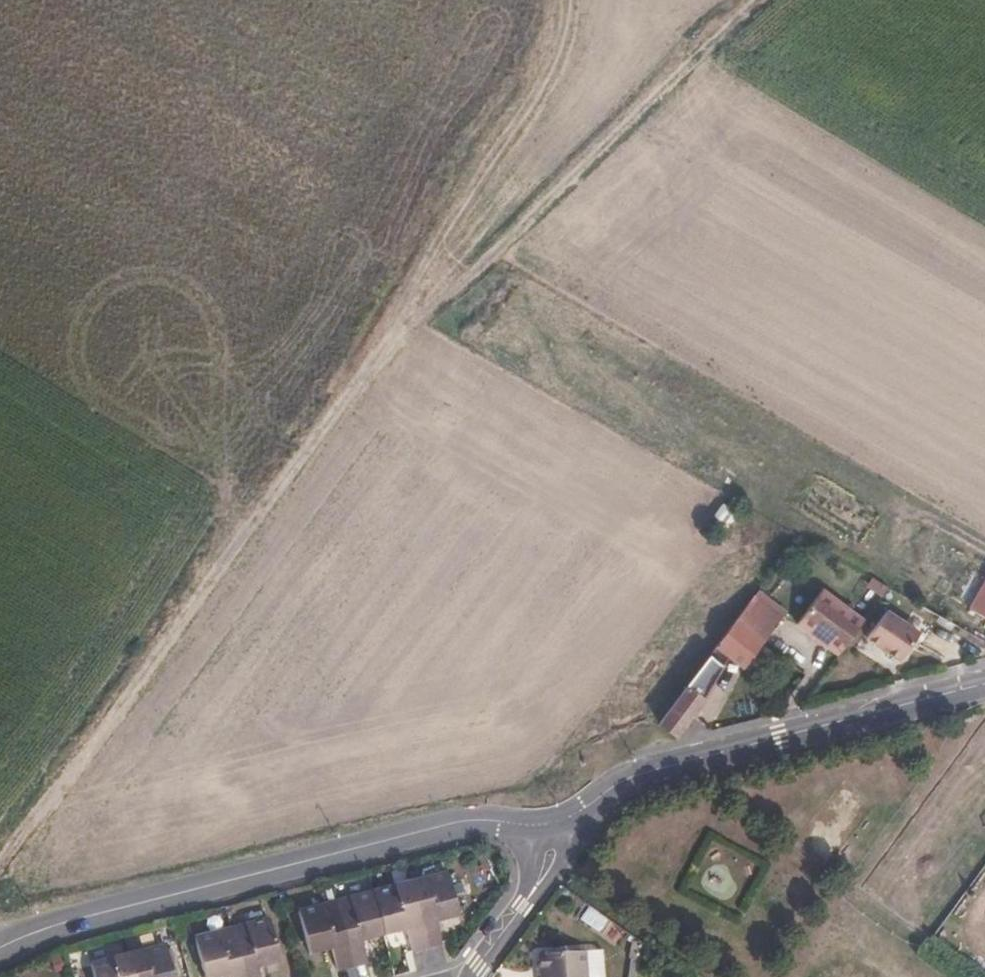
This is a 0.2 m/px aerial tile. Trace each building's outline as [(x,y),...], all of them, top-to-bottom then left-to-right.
[(966,607),(984,618),(984,575),(966,607)] [(863,622),(821,592),(796,627),(800,630),(838,657),(863,622)] [(755,597),(735,623),(762,644),(782,617),(755,597)] [(866,643),(886,656),(906,628),(885,614),(866,643)] [(742,669),(762,644),(735,623),(717,647),(722,651),(742,669)] [(906,628),(886,656),(900,665),(918,637),(906,628)] [(722,651),(717,647),(701,668),(705,672),(722,651)] [(705,702),(688,690),(660,725),(678,737),(705,702)] [(409,883),(426,946),(441,942),(435,921),(434,914),(442,913),(443,918),(458,914),(447,873),(409,883)] [(426,946),(409,883),(374,893),(386,934),(398,931),(397,925),(404,923),(405,929),(410,950),(426,946)] [(370,939),(386,934),(374,893),(336,903),(353,965),(368,962),(362,940),(361,936),(369,934),(370,939)] [(353,965),(336,903),(299,912),(310,954),(326,950),(326,945),(333,943),(334,948),(340,968),(353,965)] [(443,918),(442,913),(434,914),(435,921),(443,918)] [(234,930),(246,976),(262,976),(260,967),(259,962),(266,960),(267,965),(281,962),(270,920),(234,930)] [(234,930),(195,940),(205,976),(219,976),(219,973),(227,971),(228,976),(246,976),(234,930)] [(135,976),(174,976),(167,948),(130,958),(135,976)] [(588,952),(544,955),(545,976),(590,976),(588,952)] [(130,958),(92,968),(94,976),(135,976),(130,958)]
